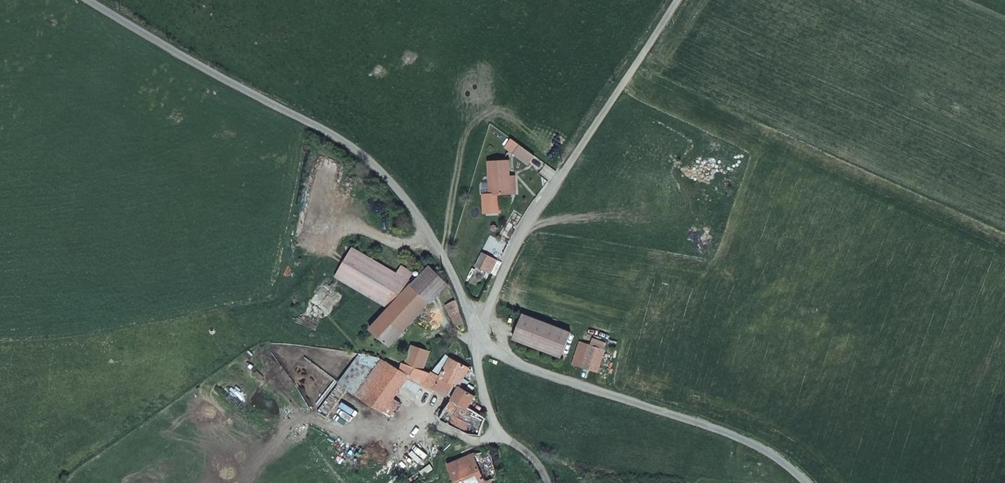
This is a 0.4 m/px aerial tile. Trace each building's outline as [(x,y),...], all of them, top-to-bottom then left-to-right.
[(530,164),(537,155),(513,138),(506,148),(530,164)] [(491,161),(491,184),(513,184),(512,175),(512,160),(491,161)] [(513,184),(491,184),(491,194),(513,193),(513,184)] [(479,255),(488,239),(480,236),(472,252),(479,255)] [(491,272),(499,257),(485,249),(478,263),(491,272)] [(330,280),(374,304),(395,279),(389,274),(388,276),(344,254),(330,280)] [(404,287),(406,289),(426,269),(423,266),(404,287)] [(394,268),(389,274),(395,279),(402,285),(407,275),(394,268)] [(406,289),(422,304),(425,306),(444,284),(427,270),(426,269),(406,289)] [(374,304),(386,310),(406,289),(404,287),(402,285),(395,279),(374,304)] [(367,331),(387,345),(422,304),(406,289),(386,310),(367,331)] [(463,320),(457,301),(446,309),(458,327),(463,320)] [(565,357),(575,331),(526,313),(516,339),(565,357)] [(608,348),(585,340),(577,362),(600,370),(608,348)] [(413,341),(404,355),(419,363),(425,350),(413,341)] [(384,351),(363,347),(340,378),(359,390),(382,354),(384,351)] [(386,348),(384,351),(382,354),(398,362),(401,354),(386,348)] [(454,376),(457,377),(465,381),(467,376),(462,368),(469,361),(465,349),(458,356),(452,352),(439,369),(430,381),(443,390),(454,376)] [(382,354),(359,390),(393,412),(405,399),(397,392),(413,370),(398,362),(382,354)] [(398,362),(413,370),(421,374),(427,367),(419,363),(404,355),(401,354),(398,362)] [(465,381),(473,387),(472,372),(469,361),(462,368),(467,376),(465,381)] [(457,377),(437,412),(469,433),(477,430),(486,411),(467,400),(473,388),(473,387),(465,381),(457,377)] [(503,470),(494,443),(490,442),(472,446),(486,476),(503,470)] [(472,446),(449,455),(463,482),(465,482),(486,476),(472,446)]
